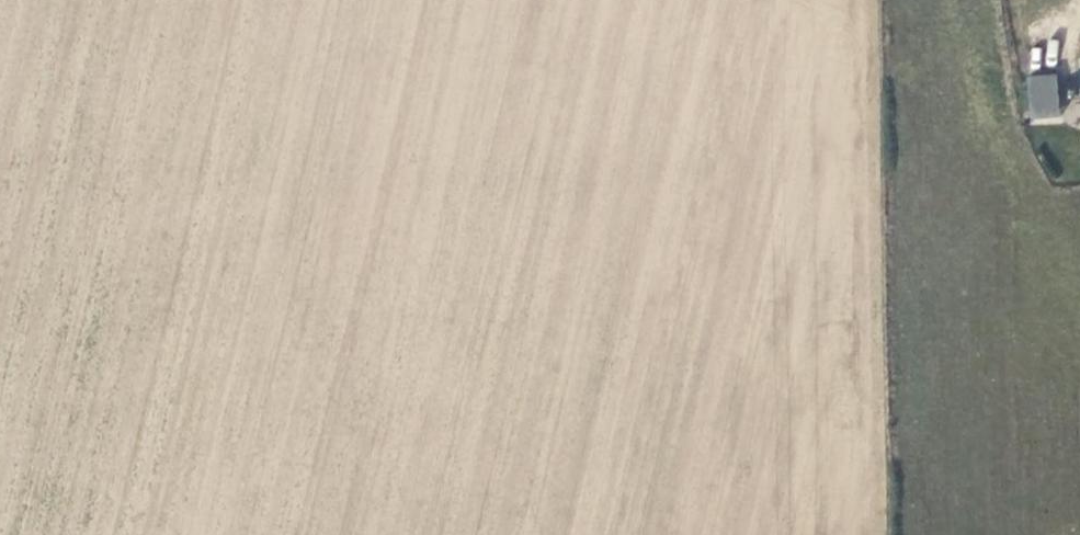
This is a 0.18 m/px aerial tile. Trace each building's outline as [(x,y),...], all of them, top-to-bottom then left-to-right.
[(1069,79),(1074,118),(1079,117),(1079,77),(1069,79)] [(1043,89),(1016,93),(1019,114),(1046,111),(1043,89)]
